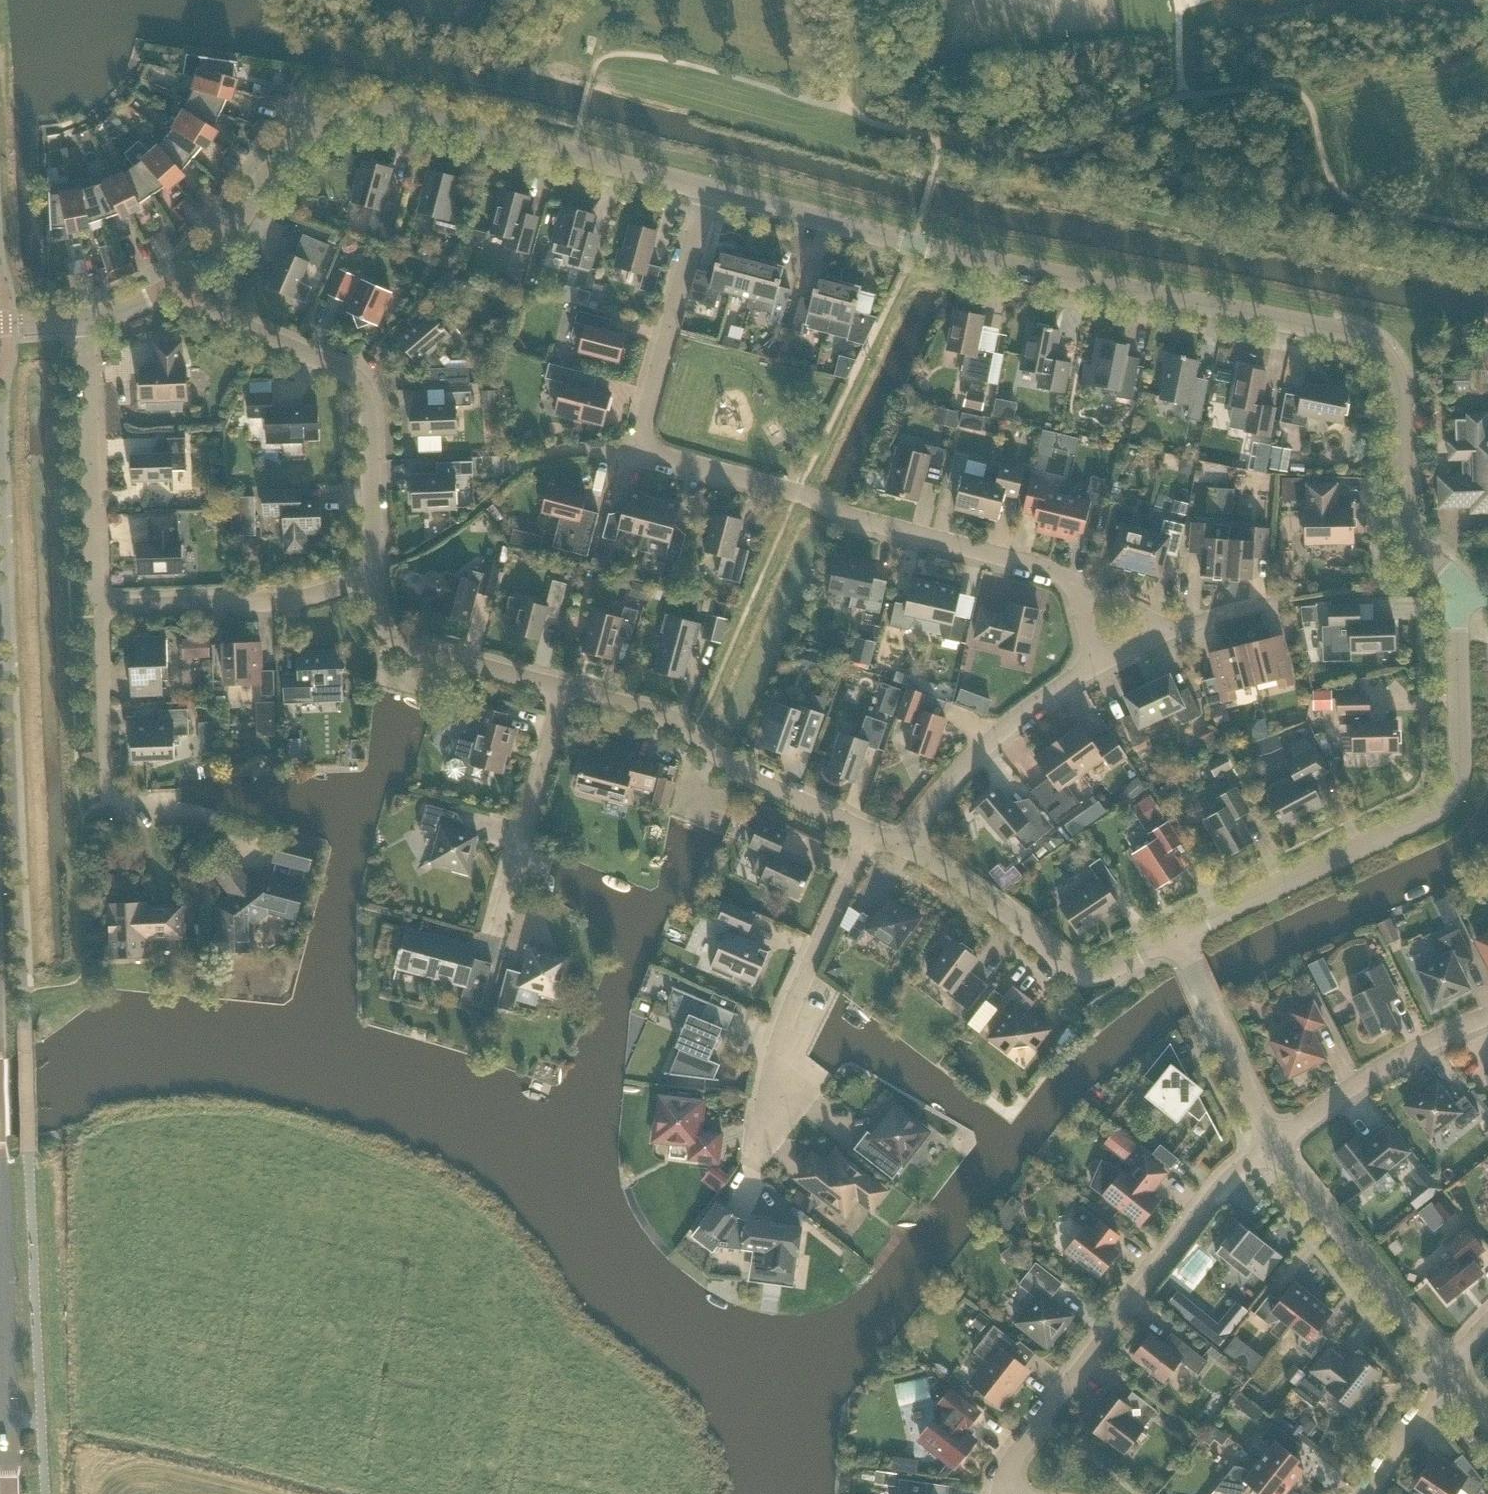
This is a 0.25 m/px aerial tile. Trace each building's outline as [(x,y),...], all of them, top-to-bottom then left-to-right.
[(239,80),(233,79),(236,63),(238,63),(238,62),(187,54),(184,74),(197,78),(197,79),(236,90),(239,80)] [(292,87),(293,87),(298,72),(297,72),(297,73),(287,69),(284,81),(293,84),(292,87)] [(221,114),(228,98),(233,100),(236,90),(197,79),(194,89),(195,89),(190,99),(221,114)] [(214,141),(219,132),(214,129),(221,114),(190,99),(184,110),(183,109),(178,118),(210,138),(214,141)] [(270,124),(262,117),(254,126),(262,133),(272,122),(272,121),(270,124)] [(192,159),(203,146),(208,149),(214,141),(210,138),(178,118),(174,128),(175,128),(166,137),(192,159)] [(254,126),(246,135),(254,142),(252,144),(262,133),(254,126)] [(178,183),(186,176),(181,172),(192,159),(166,137),(158,145),(157,144),(150,152),(178,183)] [(178,183),(150,152),(143,159),(144,160),(134,166),(153,195),(167,185),(171,190),(178,183)] [(114,176),(133,214),(142,209),(139,204),(153,195),(134,166),(129,158),(110,169),(114,176)] [(365,161),(354,202),(375,208),(367,237),(390,243),(394,230),(390,229),(397,204),(383,200),(392,169),(365,161)] [(232,175),(223,170),(217,181),(227,186),(234,173),(232,175)] [(457,235),(464,209),(453,206),(460,179),(431,171),(420,212),(437,216),(433,229),(457,235)] [(122,213),(124,218),(133,214),(114,176),(105,182),(106,183),(94,186),(106,218),(122,213)] [(91,229),(90,224),(106,218),(94,186),(91,177),(82,180),(71,182),(81,231),(91,229)] [(217,181),(212,192),(220,197),(219,199),(227,186),(217,181)] [(53,228),(69,227),(70,233),(81,231),(71,182),(68,183),(59,184),(50,185),(52,230),(54,230),(53,228)] [(510,238),(508,247),(529,253),(537,224),(524,221),(526,212),(530,197),(503,190),(492,233),(510,238)] [(588,231),(593,214),(565,207),(555,242),(575,248),(571,264),(591,269),(597,244),(586,241),(588,231)] [(524,221),(537,224),(539,216),(526,212),(524,221)] [(193,230),(186,223),(178,232),(185,239),(196,229),(195,228),(193,230)] [(648,264),(657,232),(631,225),(624,252),(620,250),(615,266),(645,274),(641,289),(654,293),(661,268),(648,264)] [(331,228),(327,239),(337,243),(342,232),(331,228)] [(600,234),(588,231),(586,241),(597,244),(600,234)] [(178,232),(169,240),(176,247),(174,249),(174,250),(185,239),(178,232)] [(309,263),(320,267),(330,245),(304,234),(295,256),(285,251),(269,287),(294,298),(294,297),(305,302),(312,287),(301,282),(309,263)] [(347,238),(344,240),(342,245),(343,250),(348,251),(356,248),(358,244),(356,239),(351,237),(347,238)] [(742,255),(742,254),(721,249),(713,278),(696,274),(689,299),(716,306),(720,290),(732,293),(742,255)] [(765,256),(743,250),(742,254),(742,255),(732,293),(752,299),(753,299),(763,260),(764,260),(765,256)] [(782,323),(789,298),(791,289),(779,286),(785,266),(764,260),(763,260),(753,299),(752,299),(749,308),(772,314),(770,320),(782,323)] [(136,273),(133,263),(121,268),(125,278),(139,272),(136,273)] [(506,281),(521,285),(525,271),(510,267),(506,281)] [(121,268),(110,272),(114,281),(111,282),(111,283),(125,278),(121,268)] [(329,296),(343,302),(355,276),(340,269),(329,296)] [(438,295),(457,277),(450,270),(431,288),(438,295)] [(474,291),(477,280),(458,275),(455,287),(474,291)] [(841,281),(819,275),(811,304),(800,301),(792,330),(808,334),(810,327),(827,331),(826,333),(827,333),(841,281)] [(72,290),(69,290),(68,280),(56,280),(57,290),(56,290),(56,291),(72,290)] [(378,325),(392,293),(362,280),(348,312),(355,315),(357,310),(361,312),(362,315),(360,315),(362,320),(363,320),(365,325),(372,323),(378,325)] [(854,315),(862,286),(841,281),(827,333),(828,331),(848,337),(847,340),(865,345),(876,321),(854,315)] [(577,303),(587,306),(590,295),(583,293),(578,297),(577,303)] [(580,352),(619,362),(626,335),(605,330),(608,318),(579,311),(572,336),(584,339),(580,352)] [(977,350),(984,316),(956,311),(948,350),(966,353),(961,377),(988,382),(994,353),(977,350)] [(424,386),(454,385),(453,369),(448,369),(432,351),(458,329),(443,312),(436,318),(431,313),(399,340),(418,363),(422,359),(428,366),(428,370),(424,370),(424,386)] [(1007,328),(1009,318),(992,315),(990,325),(1007,328)] [(1064,392),(1070,363),(1054,360),(1060,331),(1052,330),(1053,328),(1049,327),(1049,329),(1030,325),(1022,369),(1042,373),(1039,387),(1064,392)] [(739,350),(741,341),(725,336),(723,345),(739,350)] [(1126,356),(1128,345),(1099,339),(1094,366),(1086,365),(1083,383),(1118,390),(1117,397),(1132,400),(1140,359),(1126,356)] [(161,368),(142,369),(143,401),(188,399),(186,368),(182,368),(182,343),(156,344),(157,361),(160,360),(161,368)] [(490,352),(481,360),(488,369),(497,362),(490,352)] [(1201,421),(1207,391),(1194,388),(1199,361),(1186,359),(1186,356),(1169,353),(1160,399),(1190,405),(1187,419),(1201,421)] [(565,383),(557,413),(603,425),(611,394),(575,384),(578,371),(550,363),(546,378),(565,383)] [(1232,426),(1246,428),(1245,431),(1270,436),(1275,408),(1260,406),(1267,372),(1240,367),(1233,406),(1235,406),(1232,426)] [(1452,370),(1452,391),(1470,391),(1470,370),(1452,370)] [(1342,422),(1348,393),(1304,384),(1302,396),(1286,393),(1280,422),(1306,427),(1309,415),(1323,418),(1329,427),(1338,421),(1342,422)] [(482,391),(483,408),(497,407),(496,390),(482,391)] [(983,409),(986,395),(967,391),(964,405),(983,409)] [(456,406),(472,405),(472,392),(445,393),(445,406),(412,407),(413,436),(457,434),(456,406)] [(289,441),(319,440),(318,406),(273,407),(273,393),(249,394),(250,418),(268,417),(268,444),(289,443),(289,441)] [(934,422),(955,426),(958,410),(938,405),(934,422)] [(1483,421),(1483,420),(1483,419),(1482,418),(1481,417),(1480,416),(1479,416),(1478,416),(1477,416),(1476,416),(1475,417),(1474,417),(1473,418),(1473,420),(1472,421),(1472,422),(1460,422),(1459,409),(1458,409),(1459,439),(1457,440),(1455,440),(1453,441),(1452,442),(1450,443),(1450,444),(1449,446),(1448,448),(1448,449),(1448,450),(1448,452),(1448,453),(1449,455),(1449,456),(1450,457),(1451,459),(1452,460),(1453,461),(1456,462),(1457,462),(1459,462),(1474,461),(1475,476),(1440,478),(1440,499),(1443,499),(1443,507),(1476,505),(1476,508),(1482,508),(1482,511),(1487,511),(1487,421),(1483,421)] [(960,415),(957,424),(974,428),(976,419),(960,415)] [(228,417),(221,417),(215,420),(215,427),(226,428),(228,417)] [(1043,429),(1038,451),(1051,454),(1056,432),(1043,429)] [(1204,431),(1200,455),(1213,457),(1217,433),(1204,431)] [(133,482),(173,481),(173,467),(187,466),(186,437),(158,438),(159,454),(133,455),(133,482)] [(898,448),(887,492),(919,500),(926,472),(940,475),(947,450),(923,444),(921,454),(898,448)] [(1292,448),(1273,445),(1271,456),(1272,456),(1270,468),(1288,471),(1292,448)] [(977,515),(986,479),(965,473),(969,456),(956,452),(949,480),(962,484),(955,510),(977,515)] [(438,475),(412,476),(414,509),(458,508),(456,475),(474,474),(473,461),(437,463),(438,475)] [(218,464),(214,467),(214,478),(219,483),(225,478),(225,467),(218,464)] [(997,481),(986,479),(977,515),(998,520),(1005,495),(1018,498),(1025,469),(1001,464),(997,481)] [(1085,527),(1097,530),(1110,480),(1092,476),(1086,502),(1066,497),(1057,536),(1076,540),(1079,531),(1084,532),(1085,527)] [(1035,519),(1034,520),(1040,521),(1037,531),(1057,536),(1066,497),(1047,492),(1049,483),(1032,478),(1022,516),(1035,519)] [(1301,478),(1282,478),(1282,498),(1302,497),(1301,478)] [(1114,481),(1111,492),(1120,494),(1123,483),(1114,481)] [(587,496),(549,486),(543,512),(561,517),(553,547),(588,556),(599,513),(584,509),(587,496)] [(1337,510),(1336,486),(1309,486),(1309,511),(1306,511),(1306,543),(1353,543),(1353,510),(1337,510)] [(172,488),(145,489),(145,500),(172,499),(172,488)] [(623,517),(610,513),(603,537),(617,541),(620,529),(645,536),(655,497),(630,490),(623,517)] [(302,491),(293,492),(293,504),(302,503),(302,491)] [(307,551),(306,532),(322,531),(321,503),(302,503),(293,504),(293,492),(264,493),(265,515),(285,514),(285,532),(286,532),(287,552),(307,551)] [(257,535),(255,497),(232,498),(233,536),(257,535)] [(681,504),(655,497),(645,536),(670,543),(667,555),(680,558),(687,534),(674,530),(681,504)] [(1136,569),(1146,530),(1131,526),(1135,512),(1112,506),(1105,533),(1119,536),(1112,563),(1136,569)] [(743,520),(716,513),(705,551),(723,556),(718,577),(741,583),(750,551),(736,547),(743,520)] [(139,543),(140,573),(183,572),(182,542),(178,542),(177,518),(151,519),(152,543),(139,543)] [(1161,534),(1146,530),(1136,569),(1160,576),(1167,549),(1178,551),(1185,525),(1164,520),(1161,534)] [(1203,553),(1201,575),(1226,577),(1229,540),(1216,539),(1217,525),(1193,523),(1190,552),(1203,553)] [(1226,577),(1251,579),(1253,557),(1266,558),(1269,529),(1244,527),(1242,541),(1229,540),(1226,577)] [(520,530),(518,545),(549,549),(550,534),(520,530)] [(1284,551),(1277,550),(1275,564),(1282,565),(1284,551)] [(606,568),(610,556),(594,551),(591,563),(606,568)] [(559,573),(573,576),(576,564),(562,561),(559,573)] [(874,578),(876,570),(836,561),(830,588),(853,593),(850,606),(880,613),(887,582),(874,578)] [(447,575),(446,578),(431,574),(424,599),(433,601),(431,610),(468,620),(476,591),(480,592),(494,596),(501,569),(483,564),(481,573),(464,568),(461,579),(447,575)] [(909,631),(911,627),(927,631),(937,583),(914,578),(908,605),(896,602),(890,626),(909,631)] [(629,596),(645,601),(650,585),(634,580),(629,596)] [(524,600),(515,633),(539,639),(545,614),(558,617),(567,584),(554,581),(547,606),(524,600)] [(961,589),(937,583),(927,631),(942,634),(942,638),(961,643),(967,618),(955,615),(961,589)] [(725,616),(728,604),(716,601),(713,613),(725,616)] [(1001,643),(1000,647),(1030,654),(1040,610),(1010,604),(1008,616),(982,610),(976,637),(1001,643)] [(1359,604),(1330,605),(1330,628),(1332,627),(1333,651),(1395,650),(1394,620),(1359,621),(1359,604)] [(631,639),(639,610),(625,607),(622,618),(594,611),(583,651),(612,659),(618,636),(631,639)] [(1319,623),(1318,610),(1301,611),(1302,624),(1319,623)] [(666,633),(656,670),(683,678),(693,640),(697,641),(702,625),(666,615),(662,632),(666,633)] [(722,643),(728,620),(708,615),(703,638),(722,643)] [(859,637),(856,637),(850,661),(869,666),(877,634),(861,630),(859,637)] [(1294,684),(1282,636),(1246,645),(1256,684),(1278,678),(1280,687),(1294,684)] [(132,695),(164,693),(163,680),(169,680),(167,638),(136,639),(137,667),(131,667),(132,695)] [(210,658),(210,638),(183,639),(183,659),(210,658)] [(261,683),(262,695),(275,695),(274,670),(262,671),(262,643),(226,644),(226,643),(224,643),(226,684),(261,683)] [(1210,653),(1216,677),(1202,681),(1208,705),(1236,698),(1234,689),(1256,684),(1246,645),(1210,653)] [(312,687),(344,685),(342,649),(298,651),(299,675),(284,675),(285,700),(312,699),(312,687)] [(819,656),(809,653),(806,662),(816,665),(819,656)] [(897,672),(893,682),(932,696),(936,686),(897,672)] [(1170,674),(1147,685),(1162,717),(1176,711),(1182,724),(1201,715),(1191,693),(1180,697),(1170,674)] [(894,701),(899,689),(889,685),(885,698),(894,701)] [(1162,717),(1147,685),(1124,695),(1135,718),(1125,723),(1136,746),(1146,741),(1140,728),(1162,717)] [(1332,687),(1313,688),(1314,708),(1332,707),(1332,687)] [(907,748),(933,757),(946,719),(942,717),(947,702),(909,688),(898,717),(916,724),(907,748)] [(962,689),(954,698),(961,705),(969,696),(962,689)] [(1340,714),(1340,724),(1353,724),(1353,752),(1379,751),(1387,758),(1394,751),(1398,751),(1397,722),(1367,723),(1367,714),(1369,714),(1369,696),(1338,697),(1339,714),(1340,714)] [(765,742),(792,752),(795,744),(810,749),(822,714),(806,708),(805,713),(779,704),(765,742)] [(257,705),(257,731),(275,731),(274,705),(257,705)] [(504,727),(507,714),(482,708),(476,729),(480,730),(477,743),(460,738),(455,756),(447,761),(445,769),(449,776),(457,778),(464,774),(489,781),(492,769),(502,772),(509,747),(512,748),(517,730),(504,727)] [(189,735),(188,709),(160,710),(161,722),(133,723),(134,758),(133,758),(133,760),(175,758),(174,735),(189,735)] [(1212,712),(1217,725),(1227,722),(1222,709),(1212,712)] [(878,749),(887,723),(867,716),(859,739),(840,732),(834,748),(837,749),(830,770),(855,778),(867,746),(878,749)] [(1058,741),(1082,774),(1104,758),(1111,768),(1126,757),(1111,733),(1095,745),(1080,725),(1058,741)] [(1213,730),(1199,737),(1207,753),(1221,745),(1213,730)] [(1082,774),(1058,741),(1036,757),(1051,777),(1034,790),(1057,822),(1081,805),(1066,786),(1082,774)] [(1284,824),(1322,804),(1310,780),(1328,771),(1316,748),(1287,763),(1297,783),(1294,784),(1293,781),(1290,779),(1287,778),(1284,778),(1281,779),(1271,785),(1269,787),(1267,790),(1267,793),(1269,797),(1284,824)] [(1215,777),(1232,769),(1225,755),(1208,764),(1215,777)] [(653,790),(660,763),(636,757),(633,769),(585,757),(578,786),(581,791),(624,803),(629,784),(653,790)] [(659,778),(652,806),(669,810),(676,782),(659,778)] [(1129,785),(1136,795),(1146,788),(1139,778),(1129,785)] [(1174,778),(1160,786),(1171,804),(1185,795),(1174,778)] [(897,786),(895,785),(894,786),(893,786),(892,786),(891,787),(890,788),(889,789),(889,790),(889,791),(888,792),(889,794),(889,795),(889,796),(890,797),(891,798),(892,799),(893,799),(894,799),(895,799),(897,799),(898,799),(899,798),(900,798),(901,797),(902,796),(902,795),(902,794),(903,792),(902,791),(902,790),(902,789),(901,788),(900,787),(899,786),(898,786),(897,786)] [(1014,834),(1027,849),(1053,826),(1035,805),(1023,816),(1000,788),(977,808),(1005,841),(1014,834)] [(1225,810),(1206,820),(1226,855),(1251,841),(1237,817),(1248,811),(1235,789),(1218,798),(1225,810)] [(1150,794),(1131,806),(1144,828),(1164,816),(1150,794)] [(458,813),(427,804),(420,829),(439,834),(432,862),(453,868),(452,870),(470,875),(475,858),(472,857),(478,835),(454,828),(458,813)] [(1066,822),(1074,833),(1086,825),(1078,814),(1066,822)] [(799,898),(812,869),(778,854),(788,834),(762,822),(751,846),(762,851),(759,857),(759,858),(753,872),(763,877),(761,881),(799,898)] [(1134,853),(1157,889),(1184,871),(1170,850),(1181,843),(1168,822),(1151,833),(1155,840),(1134,853)] [(1058,828),(1049,836),(1057,846),(1067,838),(1058,828)] [(309,869),(314,849),(281,840),(275,860),(309,869)] [(1020,859),(1028,868),(1039,859),(1031,850),(1020,859)] [(1099,880),(1061,905),(1079,933),(1119,906),(1107,889),(1117,883),(1101,858),(1090,865),(1099,880)] [(220,907),(220,945),(252,945),(252,923),(274,906),(296,912),(295,917),(296,917),(304,886),(262,875),(250,884),(232,862),(218,874),(235,896),(220,907)] [(892,958),(897,950),(898,950),(911,930),(913,932),(923,917),(908,908),(907,910),(887,897),(873,918),(863,912),(848,935),(858,942),(866,930),(882,940),(877,948),(892,958)] [(110,904),(112,958),(149,956),(148,939),(184,938),(183,906),(147,907),(147,903),(110,904)] [(753,987),(768,952),(739,939),(743,930),(748,932),(755,916),(726,903),(719,920),(731,925),(728,932),(712,969),(733,978),(736,971),(755,979),(752,986),(753,987)] [(1389,917),(1377,923),(1388,945),(1401,939),(1389,917)] [(195,923),(195,935),(208,934),(207,923),(195,923)] [(483,1002),(493,965),(473,960),(477,948),(408,929),(398,966),(466,984),(462,997),(483,1002)] [(1433,1009),(1449,1001),(1448,999),(1470,988),(1460,966),(1474,959),(1459,929),(1432,942),(1440,958),(1417,970),(1428,992),(1426,993),(1433,1009)] [(1487,961),(1487,934),(1477,940),(1487,961)] [(969,970),(978,958),(954,940),(928,974),(951,991),(949,995),(969,1010),(988,984),(969,970)] [(529,945),(525,962),(527,963),(524,973),(508,969),(498,1007),(514,1012),(521,987),(542,992),(541,994),(561,1000),(566,980),(564,980),(570,958),(545,951),(546,949),(529,945)] [(1307,961),(1315,976),(1325,971),(1317,956),(1307,961)] [(832,959),(826,970),(837,976),(843,965),(832,959)] [(1373,1036),(1396,1024),(1382,997),(1395,990),(1382,965),(1358,977),(1365,991),(1353,997),(1373,1036)] [(1029,1043),(1035,1047),(1048,1030),(1026,1013),(1035,1002),(1013,985),(996,1007),(1007,1016),(991,1038),(1008,1051),(1013,1045),(1016,1047),(1026,1046),(1029,1043)] [(738,1015),(739,1014),(674,987),(671,994),(669,998),(668,1002),(668,1005),(669,1009),(670,1013),(672,1017),(674,1021),(679,1025),(684,1027),(676,1047),(685,1050),(675,1074),(665,1072),(665,1074),(719,1081),(719,1080),(714,1079),(720,1065),(709,1060),(723,1028),(727,1030),(734,1013),(738,1015)] [(715,1003),(728,1009),(731,1000),(718,995),(715,1003)] [(967,1024),(979,1033),(998,1009),(986,1000),(967,1024)] [(1325,1024),(1314,1002),(1292,1013),(1299,1027),(1271,1041),(1290,1077),(1326,1059),(1312,1031),(1325,1024)] [(1077,1035),(1067,1027),(1055,1042),(1065,1050),(1077,1035)] [(1157,1086),(1149,1095),(1177,1118),(1185,1109),(1200,1121),(1207,1112),(1222,1141),(1223,1140),(1171,1043),(1144,1076),(1157,1086)] [(1461,1129),(1480,1114),(1465,1096),(1454,1104),(1438,1084),(1420,1098),(1418,1096),(1405,1106),(1416,1119),(1418,1117),(1432,1135),(1453,1118),(1461,1129)] [(690,1159),(719,1163),(723,1133),(700,1130),(703,1102),(662,1097),(658,1125),(656,1124),(654,1141),(670,1143),(670,1141),(692,1143),(690,1159)] [(868,1131),(854,1149),(893,1179),(908,1160),(905,1157),(915,1145),(918,1147),(930,1131),(917,1121),(915,1125),(893,1107),(872,1134),(868,1131)] [(1365,1189),(1388,1171),(1386,1169),(1408,1151),(1389,1128),(1367,1145),(1358,1134),(1335,1153),(1365,1189)] [(1126,1145),(1116,1157),(1126,1166),(1136,1153),(1126,1145)] [(811,1164),(800,1178),(841,1209),(849,1208),(858,1196),(869,1205),(873,1204),(884,1191),(838,1156),(825,1174),(811,1164)] [(1104,1195),(1141,1224),(1159,1201),(1150,1193),(1166,1173),(1145,1156),(1129,1177),(1122,1172),(1122,1173),(1116,1168),(1103,1162),(1093,1185),(1104,1194),(1104,1195)] [(1417,1175),(1428,1185),(1414,1200),(1426,1211),(1448,1185),(1426,1165),(1417,1175)] [(894,1186),(886,1197),(896,1204),(904,1193),(894,1186)] [(1445,1221),(1455,1212),(1443,1198),(1433,1206),(1445,1221)] [(701,1225),(721,1241),(727,1233),(735,1239),(744,1240),(743,1247),(770,1250),(768,1267),(790,1270),(793,1253),(799,1254),(802,1229),(746,1222),(746,1224),(737,1220),(738,1219),(718,1203),(701,1225)] [(1100,1276),(1118,1253),(1110,1246),(1119,1235),(1082,1206),(1072,1218),(1084,1227),(1067,1250),(1100,1276)] [(994,1219),(1004,1227),(1008,1221),(1008,1214),(1002,1209),(994,1219)] [(1238,1259),(1263,1279),(1281,1256),(1240,1223),(1216,1252),(1233,1266),(1238,1259)] [(1455,1255),(1428,1276),(1448,1301),(1483,1273),(1472,1259),(1484,1249),(1466,1226),(1445,1242),(1455,1255)] [(1009,1246),(1001,1253),(1008,1263),(1017,1255),(1009,1246)] [(843,1270),(857,1278),(864,1268),(850,1259),(843,1270)] [(1048,1347),(1072,1316),(1051,1299),(1063,1283),(1037,1262),(1020,1284),(1036,1297),(1016,1322),(1048,1347)] [(1314,1297),(1295,1281),(1280,1301),(1270,1294),(1255,1313),(1269,1324),(1279,1320),(1281,1318),(1291,1326),(1314,1297)] [(1318,1331),(1333,1312),(1314,1297),(1291,1326),(1301,1334),(1299,1336),(1298,1347),(1312,1358),(1328,1338),(1318,1331)] [(1236,1302),(1220,1321),(1232,1331),(1248,1311),(1236,1302)] [(980,1312),(972,1323),(982,1330),(990,1319),(980,1312)] [(1018,1343),(994,1325),(974,1351),(988,1362),(971,1383),(1001,1407),(1030,1370),(1010,1354),(1018,1343)] [(1198,1374),(1208,1361),(1183,1342),(1174,1353),(1151,1334),(1134,1356),(1164,1380),(1180,1360),(1198,1374)] [(1235,1335),(1224,1350),(1252,1372),(1264,1357),(1235,1335)] [(1211,1345),(1206,1352),(1217,1361),(1222,1354),(1211,1345)] [(1308,1378),(1320,1388),(1322,1384),(1329,1389),(1352,1408),(1380,1373),(1356,1354),(1348,1365),(1329,1350),(1313,1370),(1308,1378)] [(1293,1364),(1284,1376),(1295,1384),(1303,1371),(1293,1364)] [(1322,1384),(1320,1388),(1308,1378),(1305,1375),(1294,1390),(1315,1407),(1329,1389),(1322,1384)] [(933,1376),(927,1376),(931,1401),(934,1404),(946,1389),(933,1376)] [(1106,1439),(1106,1438),(1124,1453),(1158,1410),(1133,1391),(1124,1402),(1108,1389),(1083,1421),(1106,1439)] [(945,1408),(921,1438),(956,1465),(975,1442),(963,1433),(979,1412),(951,1390),(940,1404),(945,1408)] [(1242,1408),(1249,1399),(1240,1393),(1233,1400),(1242,1408)] [(1169,1414),(1163,1423),(1173,1431),(1180,1422),(1169,1414)] [(1299,1424),(1298,1422),(1290,1431),(1296,1436),(1300,1431),(1303,1433),(1309,1425),(1303,1420),(1299,1424)] [(1300,1460),(1295,1456),(1303,1447),(1273,1422),(1261,1437),(1272,1446),(1260,1461),(1291,1486),(1304,1470),(1297,1464),(1300,1460)] [(1465,1436),(1471,1442),(1476,1437),(1471,1431),(1465,1436)] [(1436,1455),(1417,1485),(1416,1484),(1415,1485),(1428,1493),(1456,1493),(1460,1488),(1468,1493),(1478,1493),(1485,1483),(1463,1455),(1454,1461),(1451,1465),(1436,1455)] [(1237,1493),(1243,1493),(1250,1485),(1261,1493),(1285,1493),(1291,1486),(1260,1461),(1251,1473),(1243,1467),(1235,1465),(1215,1490),(1237,1493)] [(913,1465),(892,1462),(887,1468),(914,1472),(913,1465)] [(937,1476),(945,1477),(952,1470),(946,1466),(937,1476)] [(875,1483),(895,1486),(897,1473),(877,1470),(875,1483)] [(928,1483),(900,1479),(898,1493),(927,1493),(928,1483)]
